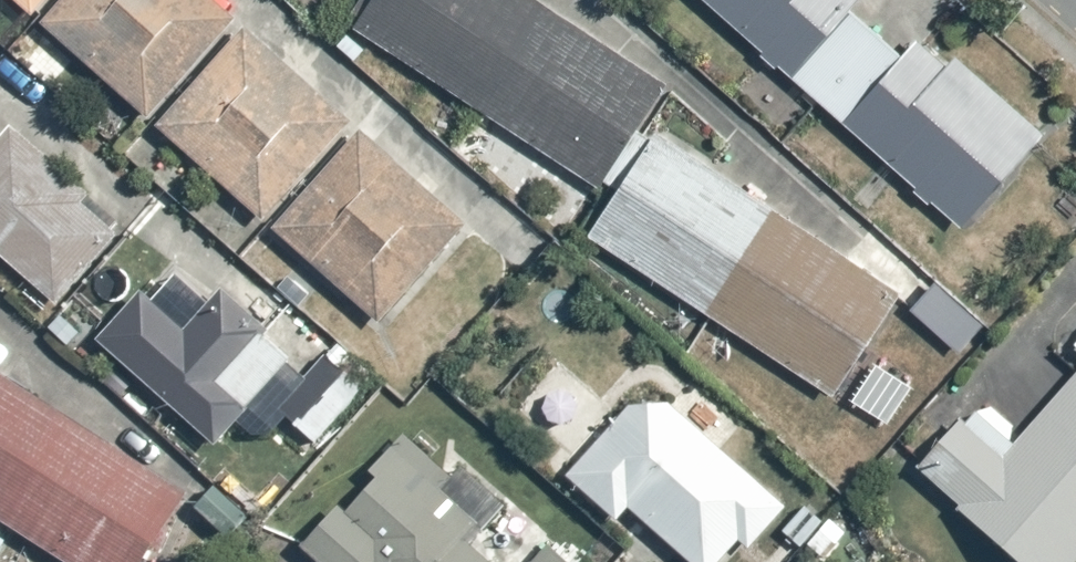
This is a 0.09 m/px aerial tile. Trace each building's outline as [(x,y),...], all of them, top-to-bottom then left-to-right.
[(31,17),(47,0),(12,0),(31,17)] [(211,0),(65,0),(43,25),(148,120),(236,23),(211,0)] [(356,26),(594,187),(665,83),(543,0),(374,0),(356,26)] [(960,230),(1042,141),(953,60),(948,66),(922,41),(906,58),(849,7),(856,0),(707,0),(960,230)] [(349,120),(249,29),(158,128),(258,220),(349,120)] [(47,303),(120,224),(13,126),(3,137),(0,135),(0,260),(47,303)] [(618,190),(588,234),(837,401),(844,391),(887,420),(914,380),(887,362),(877,376),(858,363),(904,294),(659,129),(652,140),(639,132),(605,182),(618,190)] [(463,230),(361,136),(274,230),(376,324),(463,230)] [(141,292),(96,343),(213,448),(248,409),(258,417),(288,383),(276,372),(289,358),(220,296),(187,333),(141,292)] [(361,387),(328,358),(281,412),(314,441),(361,387)] [(745,550),(784,506),(673,410),(682,400),(649,371),(620,405),(626,411),(568,478),(621,524),(632,512),(689,561),(759,561),(745,550)] [(0,376),(0,526),(56,561),(156,561),(176,531),(166,525),(185,495),(0,376)] [(916,470),(1015,561),(1070,561),(1075,556),(1075,376),(1022,434),(987,401),(965,424),(962,420),(916,470)] [(303,549),(318,561),(486,561),(461,539),(478,520),(439,485),(443,481),(400,442),(370,474),(374,478),(347,508),(343,504),(303,549)] [(545,547),(533,561),(572,561),(552,547),(550,550),(545,547)]
